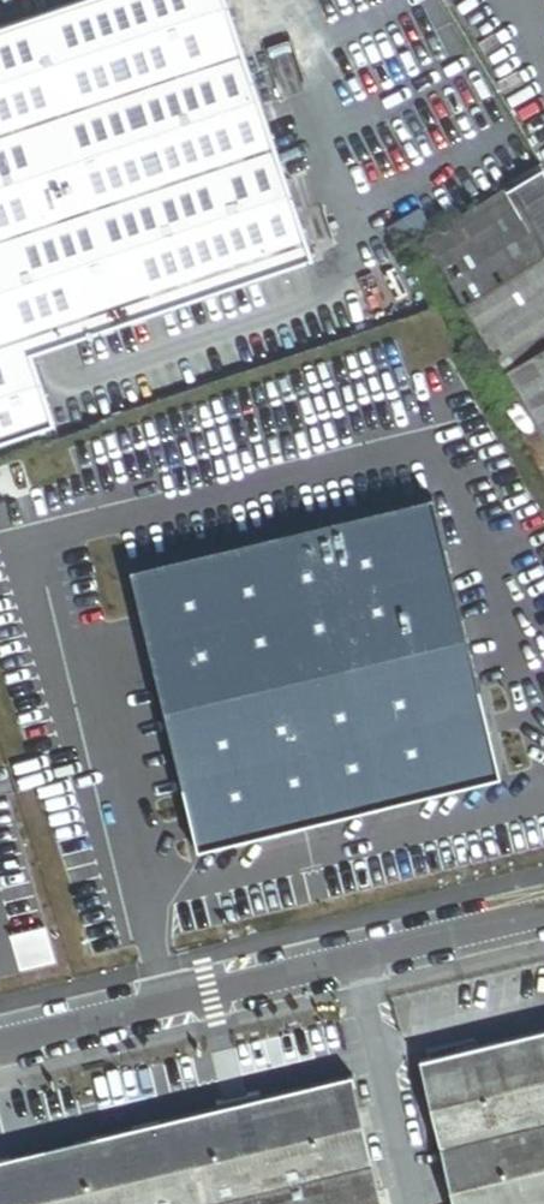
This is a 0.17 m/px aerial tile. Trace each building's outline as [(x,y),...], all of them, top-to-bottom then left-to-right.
[(62,427),(39,357),(320,263),(231,0),(94,0),(0,31),(0,448),(62,427)] [(511,375),(543,355),(543,257),(518,214),(506,193),(429,239),(511,375)] [(518,214),(543,257),(543,198),(518,214)] [(411,223),(395,232),(404,247),(420,237),(411,223)] [(511,375),(543,431),(543,355),(511,375)] [(256,535),(126,563),(189,858),(520,787),(457,492),(256,535)] [(461,1203),(543,1203),(543,1027),(426,1055),(461,1203)] [(354,1073),(0,1156),(0,1203),(385,1203),(354,1073)]
